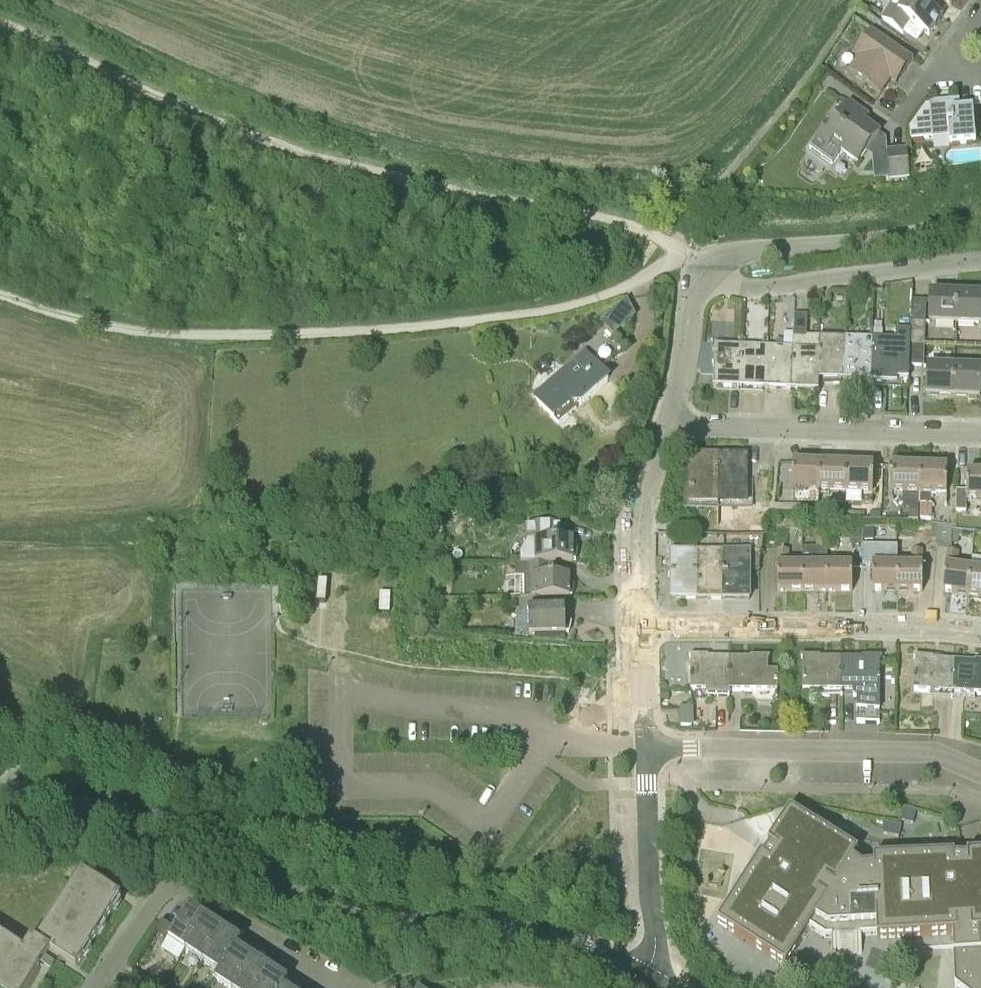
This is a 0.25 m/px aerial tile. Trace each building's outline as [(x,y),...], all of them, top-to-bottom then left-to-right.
[(882,18),(903,34),(911,22),(926,33),(929,35),(943,16),(925,3),(924,4),(919,0),(889,0),(889,1),(891,6),(882,18)] [(860,57),(849,72),(880,95),(890,82),(895,85),(899,79),(904,73),(913,60),(893,45),(872,30),(855,54),(860,57)] [(815,141),(809,149),(832,165),(838,157),(842,152),(858,164),(866,152),(879,134),(863,122),(868,116),(849,102),(833,124),(828,121),(815,140),(815,141)] [(926,106),(909,129),(910,140),(932,138),(932,139),(949,137),(949,144),(976,142),(973,108),(953,110),(952,102),(930,103),(930,106),(926,106)] [(890,180),(911,178),(908,149),(887,152),(890,180)] [(956,323),(956,295),(931,294),(930,294),(929,322),(956,323)] [(980,324),(980,296),(956,295),(956,323),(980,324)] [(603,320),(615,336),(640,316),(628,301),(603,320)] [(820,337),(807,336),(807,315),(795,315),(793,348),(792,391),(818,392),(819,380),(820,349),(820,337)] [(925,345),(926,322),(911,321),(911,329),(910,344),(925,345)] [(564,373),(535,398),(559,425),(577,410),(574,406),(582,406),(609,381),(601,372),(625,351),(604,328),(581,349),(572,339),(551,358),(564,373)] [(910,344),(911,329),(910,329),(910,331),(897,330),(897,339),(872,339),(870,382),(903,383),(903,387),(904,387),(906,387),(907,385),(908,384),(908,383),(908,366),(909,366),(910,344)] [(843,381),(845,338),(820,337),(820,349),(819,380),(843,381)] [(870,382),(872,339),(845,338),(843,381),(870,382)] [(698,367),(697,372),(701,372),(714,373),(714,378),(713,388),(740,389),(741,346),(715,345),(701,344),(698,367)] [(924,367),(925,345),(910,344),(909,366),(924,367)] [(765,390),(767,347),(741,346),(740,389),(765,390)] [(792,391),(793,348),(767,347),(765,390),(792,391)] [(953,396),(955,368),(928,367),(927,396),(928,396),(928,395),(953,396)] [(980,398),(980,369),(955,368),(953,396),(979,397),(979,398),(980,398)] [(719,503),(719,454),(690,454),(690,503),(719,503)] [(719,454),(719,503),(747,503),(747,454),(719,454)] [(819,491),(820,464),(793,464),(792,490),(819,491)] [(846,491),(846,465),(820,464),(819,491),(846,491)] [(846,491),(873,492),(873,466),(846,465),(846,491)] [(893,466),(892,493),(920,493),(920,467),(893,466)] [(920,467),(920,493),(947,494),(947,467),(920,467)] [(967,473),(967,491),(956,491),(956,512),(967,512),(968,500),(980,501),(980,474),(967,473)] [(482,475),(482,483),(490,482),(489,474),(482,475)] [(932,521),(932,505),(920,504),(920,520),(932,521)] [(909,509),(908,520),(919,520),(920,509),(909,509)] [(440,536),(443,537),(444,523),(430,522),(429,536),(440,536)] [(952,543),(953,529),(953,526),(936,524),(935,538),(934,545),(952,547),(952,543)] [(573,539),(559,540),(559,526),(527,526),(527,540),(521,552),(520,562),(557,563),(573,563),(573,562),(576,562),(579,549),(573,548),(573,539)] [(863,526),(863,540),(863,546),(874,546),(874,540),(874,526),(863,526)] [(827,549),(827,535),(816,535),(816,548),(827,549)] [(827,535),(827,549),(839,549),(839,535),(827,535)] [(803,565),(803,592),(827,592),(827,565),(827,549),(816,548),(803,548),(803,565)] [(803,592),(803,565),(788,565),(788,550),(778,550),(778,592),(803,592)] [(897,592),(897,565),(883,565),(883,550),(873,551),(872,592),(897,592)] [(697,600),(697,551),(671,551),(671,600),(672,600),(697,600)] [(724,600),(724,551),(697,551),(697,600),(724,600)] [(724,551),(724,600),(749,600),(750,600),(750,551),(724,551)] [(897,565),(897,592),(923,592),(923,551),(912,551),(912,565),(897,565)] [(968,596),(971,569),(956,567),(958,552),(948,551),(943,593),(968,596)] [(972,558),(971,569),(968,596),(980,597),(980,559),(972,558)] [(520,562),(515,562),(515,577),(521,577),(521,599),(524,599),(529,599),(553,599),(569,599),(569,598),(573,598),(575,585),(569,584),(569,575),(557,576),(557,563),(537,563),(520,562)] [(438,577),(452,578),(453,566),(438,565),(438,577)] [(827,565),(827,592),(852,592),(852,565),(827,565)] [(518,612),(518,632),(521,635),(529,635),(534,635),(565,635),(566,635),(566,634),(569,634),(572,621),(566,620),(566,611),(553,612),(553,599),(529,599),(524,599),(521,599),(521,612),(518,612)] [(708,658),(708,657),(689,657),(689,658),(691,658),(691,680),(691,699),(706,699),(706,697),(729,697),(729,690),(730,658),(708,658)] [(778,670),(768,670),(768,658),(769,658),(769,657),(751,657),(751,658),(730,658),(729,690),(777,691),(778,670)] [(841,691),(841,659),(820,658),(820,657),(801,657),(801,658),(803,658),(803,691),(841,691)] [(841,659),(841,691),(852,691),(852,696),(857,696),(857,704),(857,710),(857,724),(880,724),(879,710),(879,706),(879,704),(880,691),(880,659),(881,659),(881,657),(863,657),(863,659),(841,659)] [(952,692),(954,661),(932,660),(932,659),(914,658),(914,659),(916,659),(914,691),(952,692)] [(980,694),(980,661),(976,660),(975,662),(954,661),(952,692),(980,694)] [(660,701),(669,701),(669,691),(660,690),(660,701)] [(681,726),(692,726),(691,708),(681,709),(681,726)] [(904,808),(901,819),(913,822),(916,810),(904,808)] [(858,853),(790,809),(768,844),(771,846),(763,856),(761,855),(718,923),(786,966),(804,937),(803,936),(809,928),(825,938),(832,938),(833,955),(862,954),(861,937),(877,936),(877,939),(953,936),(955,987),(980,987),(980,854),(967,854),(967,857),(954,857),(954,855),(874,858),(874,865),(863,867),(854,860),(858,853)] [(897,834),(899,824),(884,821),(882,831),(897,834)] [(717,914),(734,828),(709,823),(693,909),(717,914)] [(104,924),(106,921),(113,911),(111,909),(117,900),(119,902),(121,899),(81,872),(36,940),(50,950),(76,967),(83,955),(81,954),(87,945),(89,946),(98,933),(97,932),(103,923),(104,924)] [(185,951),(206,919),(189,907),(168,939),(185,951)] [(203,962),(223,930),(206,919),(185,951),(203,962)] [(173,928),(163,922),(162,922),(155,932),(156,933),(166,939),(173,928)] [(215,980),(241,941),(223,930),(203,962),(218,972),(214,979),(215,980)] [(23,949),(0,934),(0,987),(26,987),(39,968),(39,967),(50,950),(36,940),(35,940),(31,937),(23,949)] [(253,959),(237,948),(241,942),(241,941),(215,980),(228,987),(234,987),(253,959)] [(270,970),(253,959),(234,987),(259,987),(270,970)] [(287,981),(270,970),(259,987),(283,987),(287,981)]
